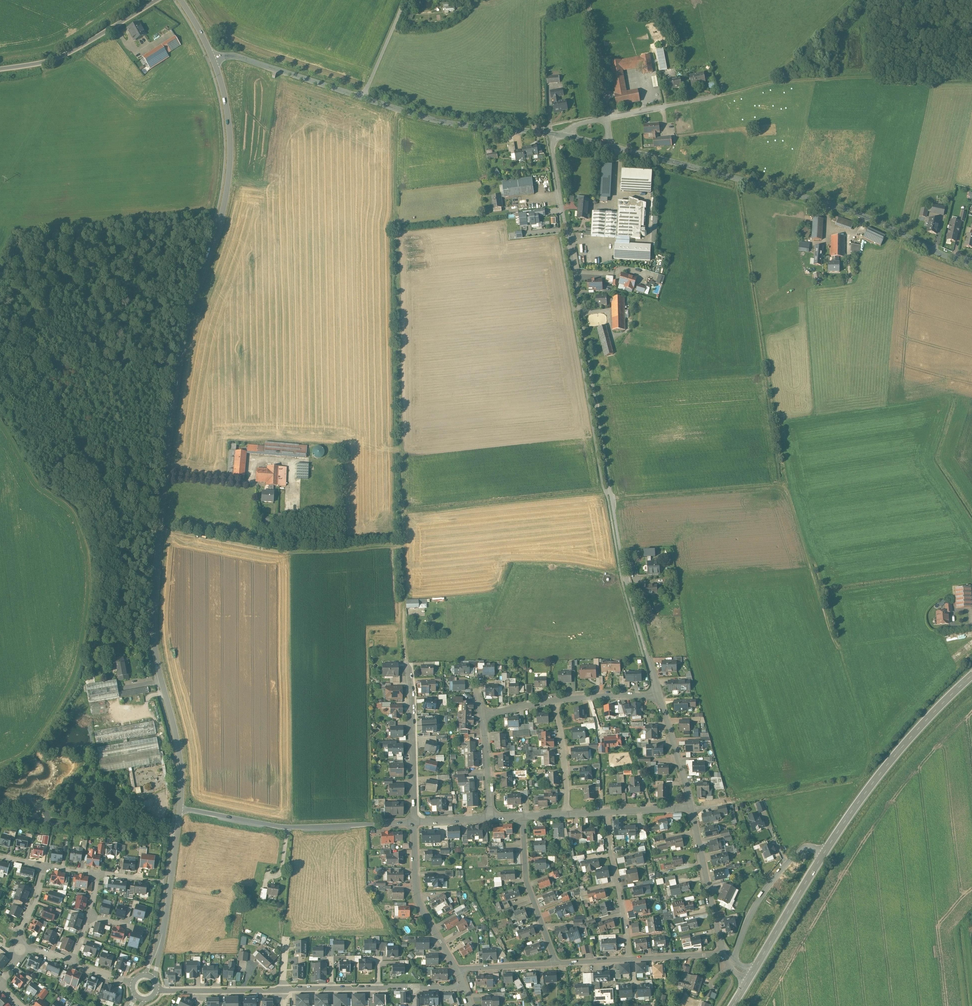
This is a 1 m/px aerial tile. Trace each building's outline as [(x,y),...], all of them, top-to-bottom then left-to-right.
[(454,3),(444,4),(444,11),(455,10),(454,3)] [(139,23),(128,29),(133,37),(144,32),(139,23)] [(144,32),(133,37),(138,47),(149,41),(144,32)] [(175,37),(161,45),(167,53),(180,45),(175,37)] [(161,45),(143,57),(150,69),(169,57),(167,53),(161,45)] [(660,70),(667,69),(664,48),(657,49),(660,70)] [(620,60),(611,62),(616,95),(615,95),(617,106),(640,101),(638,90),(626,93),(622,70),(643,66),(644,74),(653,72),(649,55),(641,56),(641,57),(620,61),(620,60)] [(704,73),(690,76),(692,87),(697,86),(697,85),(706,83),(704,73)] [(680,78),(669,80),(671,89),(682,87),(681,82),(680,78)] [(562,89),(551,91),(552,98),(554,97),(555,103),(559,102),(558,96),(564,95),(562,89)] [(555,103),(553,103),(555,113),(560,112),(560,111),(568,109),(566,101),(559,102),(555,103)] [(659,124),(644,125),(645,134),(653,133),(654,139),(658,138),(658,133),(660,133),(659,124)] [(654,139),(653,139),(654,147),(672,146),(671,137),(658,138),(654,139)] [(537,146),(523,148),(523,150),(524,157),(538,155),(537,151),(537,146)] [(516,152),(515,152),(516,154),(517,159),(517,161),(520,161),(521,162),(523,161),(524,160),(525,160),(524,157),(523,150),(516,152)] [(612,165),(602,164),(601,198),(611,198),(612,165)] [(652,173),(622,171),(621,191),(651,192),(652,173)] [(532,178),(502,182),(504,195),(504,198),(534,194),(532,178)] [(504,195),(491,197),(493,209),(494,209),(494,212),(502,212),(502,208),(501,198),(504,198),(504,195)] [(589,200),(579,199),(578,206),(579,206),(578,218),(587,219),(588,219),(589,218),(590,216),(588,214),(589,213),(588,213),(589,200)] [(942,207),(933,205),(931,212),(940,214),(941,209),(942,207)] [(526,215),(520,215),(521,227),(527,226),(527,225),(531,224),(532,228),(539,228),(539,224),(538,217),(538,214),(536,215),(534,215),(534,214),(530,214),(530,215),(526,216),(526,215)] [(823,219),(813,218),(813,224),(812,240),(822,240),(823,219)] [(851,222),(841,218),(839,225),(849,228),(851,222)] [(939,221),(930,219),(927,231),(927,232),(936,234),(939,221)] [(956,222),(951,221),(951,222),(950,223),(950,224),(950,225),(949,230),(958,232),(961,222),(956,221),(956,222)] [(803,238),(805,238),(806,238),(808,237),(809,236),(810,234),(810,232),(810,230),(809,228),(808,227),(806,226),(804,226),(802,227),(801,228),(799,229),(799,231),(798,233),(799,234),(800,236),(801,237),(803,238)] [(885,236),(868,228),(864,238),(877,244),(881,246),(885,236)] [(958,232),(949,230),(948,234),(947,235),(947,236),(948,237),(947,239),(951,240),(955,242),(958,232)] [(845,236),(832,236),(831,257),(838,257),(844,257),(845,236)] [(651,246),(615,244),(615,259),(650,261),(651,246)] [(860,246),(852,245),(851,252),(859,253),(860,246)] [(833,263),(828,263),(828,272),(839,272),(840,263),(838,263),(838,257),(833,257),(833,263)] [(627,275),(622,274),(621,278),(620,284),(626,285),(625,287),(633,289),(633,288),(634,288),(636,279),(627,276),(627,275)] [(665,276),(659,274),(656,284),(662,285),(665,276)] [(649,277),(647,290),(650,290),(651,285),(655,285),(656,281),(652,281),(653,278),(649,277)] [(602,280),(589,281),(589,289),(594,289),(594,290),(602,290),(602,280)] [(607,296),(596,296),(596,305),(597,305),(601,305),(602,305),(607,305),(607,302),(607,298),(607,296)] [(624,297),(612,297),(612,298),(612,302),(613,330),(625,330),(624,297)] [(606,326),(597,328),(600,338),(605,356),(613,354),(612,351),(606,326)] [(307,446),(265,443),(265,446),(264,454),(306,458),(307,446)] [(265,446),(248,445),(247,448),(247,453),(264,454),(265,446)] [(313,456),(315,458),(317,459),(320,459),(322,458),(323,456),(324,454),(324,452),(323,449),(322,448),(319,447),(317,447),(315,448),(313,449),(312,452),(312,454),(313,456)] [(236,451),(229,451),(227,475),(234,475),(236,451)] [(245,452),(236,451),(234,475),(244,476),(246,453),(246,452),(245,452)] [(309,464),(297,464),(296,479),(301,479),(308,479),(309,464)] [(280,467),(268,466),(267,469),(266,482),(266,485),(269,485),(274,485),(280,486),(280,467)] [(268,492),(262,492),(262,501),(273,502),(274,492),(268,492)] [(647,562),(648,575),(660,574),(659,562),(647,562)] [(657,586),(639,587),(639,589),(640,595),(642,595),(657,594),(657,586)] [(970,587),(955,588),(956,597),(957,608),(971,607),(970,587)] [(643,598),(638,600),(642,609),(648,607),(645,598),(643,598)] [(418,600),(406,600),(406,608),(418,608),(418,604),(418,600)] [(946,612),(937,613),(938,624),(949,623),(948,612),(946,612)] [(124,666),(123,658),(113,660),(115,668),(117,667),(119,681),(128,679),(126,666),(124,666)] [(620,671),(620,660),(616,660),(616,662),(611,662),(611,671),(615,671),(620,671)] [(611,662),(606,662),(606,661),(602,661),(602,672),(607,672),(607,671),(611,671),(611,662)] [(676,663),(676,661),(674,661),(663,662),(663,672),(676,671),(676,663)] [(398,664),(384,664),(384,676),(393,676),(398,676),(398,664)] [(459,665),(459,666),(455,666),(455,675),(455,674),(460,674),(460,675),(469,674),(469,668),(469,664),(459,665)] [(494,664),(483,664),(483,668),(484,668),(484,675),(495,674),(494,664)] [(433,675),(433,665),(421,665),(421,675),(433,675)] [(596,669),(596,666),(594,666),(588,666),(588,667),(585,667),(584,666),(582,666),(580,667),(581,670),(582,671),(582,677),(589,677),(591,678),(594,678),(594,670),(596,670),(596,669)] [(571,672),(559,672),(559,683),(559,682),(567,682),(567,683),(571,682),(571,672)] [(641,673),(626,674),(626,679),(626,682),(630,682),(641,681),(641,673)] [(86,685),(89,703),(119,698),(119,693),(116,680),(103,683),(102,675),(93,676),(95,684),(86,685)] [(547,688),(547,678),(535,678),(535,688),(547,688)] [(678,681),(676,681),(669,682),(669,691),(673,691),(678,691),(679,691),(681,691),(681,683),(681,681),(679,681),(678,681)] [(457,682),(453,682),(453,691),(464,690),(464,682),(457,682)] [(519,687),(519,684),(516,684),(510,684),(510,688),(510,693),(519,693),(524,692),(524,687),(519,687)] [(494,685),(486,686),(487,696),(498,695),(498,686),(498,685),(494,685)] [(391,687),(387,687),(387,688),(387,699),(397,699),(402,699),(402,687),(391,687)] [(148,688),(119,693),(119,698),(149,693),(148,688)] [(89,703),(92,716),(151,705),(149,693),(89,703)] [(436,701),(425,699),(424,708),(435,709),(436,701)] [(688,706),(687,701),(684,701),(674,701),(675,711),(688,711),(688,706)] [(466,703),(461,703),(461,713),(471,713),(471,709),(473,709),(473,706),(471,706),(471,703),(466,703)] [(640,704),(631,705),(632,714),(632,717),(641,716),(641,711),(643,711),(643,707),(641,707),(640,704)] [(391,706),(390,706),(390,707),(390,714),(392,714),(392,719),(399,719),(399,714),(402,714),(402,705),(391,706)] [(618,706),(614,706),(614,714),(624,713),(621,705),(618,705),(618,706)] [(631,705),(622,706),(622,705),(621,705),(624,713),(624,714),(632,714),(631,705)] [(614,706),(605,706),(606,717),(610,717),(614,717),(614,714),(614,706)] [(584,708),(575,709),(575,720),(583,719),(586,719),(586,718),(586,714),(584,715),(584,708)] [(461,713),(461,716),(459,717),(459,722),(464,723),(464,722),(473,722),(473,719),(471,719),(471,713),(461,713)] [(549,714),(537,714),(537,719),(539,719),(539,723),(537,723),(549,723),(549,714)] [(437,715),(421,716),(422,724),(437,723),(437,715)] [(519,718),(508,718),(508,728),(518,727),(519,727),(519,725),(519,718)] [(136,793),(132,767),(163,762),(162,752),(160,752),(158,737),(128,741),(127,738),(156,734),(155,721),(94,730),(96,745),(98,745),(102,772),(129,768),(133,793),(136,793)] [(690,721),(680,721),(680,731),(690,731),(690,721)] [(473,722),(464,722),(464,723),(459,722),(459,726),(460,727),(460,730),(468,730),(470,730),(470,725),(473,725),(473,722)] [(437,723),(422,724),(422,733),(438,732),(437,723)] [(657,726),(646,726),(643,726),(643,735),(646,735),(646,739),(646,740),(648,740),(657,740),(657,735),(657,726)] [(402,737),(402,727),(391,728),(391,733),(391,737),(402,737)] [(584,729),(579,729),(573,729),(574,739),(580,739),(580,743),(586,742),(585,728),(584,728),(584,729)] [(544,734),(542,734),(542,741),(542,743),(551,743),(551,740),(550,733),(544,734)] [(505,735),(495,735),(496,748),(501,748),(501,749),(504,749),(506,748),(506,744),(505,735)] [(620,737),(605,738),(605,744),(605,747),(621,746),(620,737)] [(470,738),(464,738),(464,744),(461,744),(462,748),(465,748),(465,754),(468,754),(475,754),(474,743),(470,743),(470,738)] [(437,744),(427,741),(424,750),(435,753),(437,744)] [(699,741),(694,741),(686,742),(686,752),(696,752),(696,750),(699,750),(699,741)] [(403,755),(403,745),(395,745),(391,745),(391,746),(391,751),(392,751),(392,755),(403,755)] [(663,746),(653,746),(652,746),(652,748),(653,748),(653,755),(663,755),(663,746)] [(587,748),(577,749),(572,749),(572,758),(577,758),(577,761),(582,761),(588,760),(587,748)] [(542,750),(526,751),(526,761),(534,761),(533,755),(542,755),(542,750)] [(475,754),(468,754),(469,768),(478,767),(477,753),(475,754)] [(554,753),(545,753),(545,766),(555,766),(554,760),(554,753)] [(505,756),(499,756),(499,768),(509,768),(509,767),(508,768),(507,760),(509,760),(509,756),(509,755),(505,756)] [(437,764),(427,761),(425,770),(435,772),(437,764)] [(704,762),(693,762),(693,773),(705,773),(705,764),(705,762),(704,762)] [(394,765),(389,765),(389,776),(389,777),(399,777),(399,775),(403,775),(403,764),(394,765)] [(669,766),(658,766),(658,774),(669,774),(669,766)] [(591,768),(580,769),(581,778),(587,777),(587,780),(592,780),(591,768)] [(558,774),(549,774),(550,780),(550,786),(559,785),(558,774)] [(512,775),(502,775),(503,786),(513,786),(513,785),(511,785),(511,781),(512,781),(512,775)] [(434,782),(431,782),(431,781),(427,781),(425,790),(436,791),(438,782),(434,782)] [(464,782),(460,782),(460,787),(464,787),(464,794),(467,794),(474,794),(474,781),(464,782)] [(703,783),(703,782),(700,782),(700,784),(697,784),(698,798),(699,799),(706,798),(706,796),(706,792),(709,792),(709,790),(709,783),(703,783)] [(392,785),(390,785),(390,796),(403,795),(403,784),(392,785)] [(621,784),(610,785),(610,794),(622,794),(621,784)] [(630,785),(630,793),(640,792),(640,784),(630,785)] [(664,786),(658,786),(658,787),(658,798),(668,798),(668,786),(664,786)] [(594,788),(585,788),(586,800),(595,799),(594,791),(594,788)] [(474,794),(467,794),(467,801),(462,801),(463,807),(468,807),(478,807),(477,794),(474,794)] [(556,794),(545,795),(545,798),(545,803),(547,803),(556,803),(556,794)] [(521,795),(508,795),(509,805),(521,804),(521,795)] [(539,798),(539,805),(539,807),(548,806),(547,803),(545,803),(545,798),(539,798)] [(438,799),(431,799),(430,799),(428,800),(428,802),(430,802),(433,806),(437,806),(437,811),(446,811),(446,801),(446,800),(439,801),(438,801),(438,799)] [(763,802),(757,805),(759,812),(766,810),(763,802)] [(402,803),(387,803),(388,813),(396,813),(396,815),(402,815),(402,803)] [(719,812),(712,813),(702,815),(704,823),(714,821),(713,819),(720,817),(719,813),(719,812)] [(757,813),(748,816),(750,821),(753,831),(765,827),(763,821),(761,821),(759,818),(758,818),(757,813)] [(659,825),(650,827),(651,831),(661,829),(661,828),(668,827),(668,826),(667,820),(667,819),(658,821),(659,825)] [(637,826),(624,827),(624,821),(614,822),(615,836),(629,835),(629,836),(636,836),(636,831),(637,831),(637,830),(638,830),(637,826)] [(562,824),(554,825),(554,829),(554,838),(564,838),(564,837),(563,829),(563,828),(562,824)] [(504,828),(494,829),(494,839),(505,839),(505,836),(509,836),(509,834),(513,834),(512,825),(504,826),(504,828)] [(481,827),(476,827),(474,827),(474,838),(474,840),(479,840),(479,839),(483,838),(483,833),(482,827),(481,827)] [(545,827),(534,828),(534,835),(546,835),(546,834),(545,827)] [(717,827),(705,829),(707,837),(718,835),(718,831),(717,827)] [(459,828),(447,828),(448,838),(453,838),(452,837),(459,837),(459,838),(460,838),(459,828)] [(586,828),(579,828),(579,832),(579,839),(586,839),(587,839),(586,837),(591,837),(591,842),(596,842),(597,842),(597,839),(596,836),(595,836),(595,829),(590,829),(590,828),(586,829),(586,828)] [(435,829),(428,829),(428,830),(422,830),(422,843),(441,842),(441,830),(435,830),(435,829)] [(16,833),(10,831),(9,835),(7,834),(7,836),(10,837),(10,839),(14,840),(16,833)] [(389,833),(386,833),(382,834),(382,844),(392,843),(392,841),(393,841),(393,834),(389,834),(389,833)] [(402,833),(393,833),(393,834),(393,841),(402,841),(402,833)] [(663,834),(654,836),(655,842),(664,841),(663,834)] [(7,836),(2,835),(0,845),(9,847),(10,841),(10,839),(10,837),(7,836)] [(666,844),(657,846),(658,850),(668,848),(668,847),(676,845),(676,848),(683,846),(683,844),(681,836),(665,840),(666,844)] [(25,838),(18,837),(16,846),(26,848),(27,844),(27,841),(28,839),(25,838)] [(544,841),(535,842),(535,852),(536,851),(539,851),(540,851),(542,851),(545,851),(546,851),(546,850),(545,843),(544,843),(544,841)] [(720,841),(708,843),(710,852),(722,849),(720,841)] [(763,854),(765,859),(775,855),(774,852),(775,851),(774,847),(773,848),(771,845),(769,846),(762,848),(763,848),(765,854),(763,854)] [(43,848),(35,847),(33,855),(42,857),(43,848)] [(56,851),(53,850),(51,861),(61,862),(62,856),(63,848),(57,847),(56,851)] [(114,847),(108,847),(107,856),(115,857),(116,852),(116,848),(114,847)] [(72,850),(70,860),(74,860),(73,861),(78,862),(78,861),(81,861),(82,852),(72,850)] [(513,850),(501,851),(501,859),(508,859),(508,863),(514,863),(514,859),(513,850)] [(432,852),(425,852),(425,856),(423,856),(423,860),(425,860),(433,860),(433,866),(441,865),(441,861),(441,857),(439,856),(435,856),(435,853),(432,853),(432,852)] [(402,854),(394,854),(394,865),(403,865),(402,854)] [(643,854),(632,856),(632,857),(627,858),(628,865),(637,864),(637,865),(644,864),(643,858),(644,858),(643,854)] [(726,854),(722,855),(711,857),(713,866),(724,864),(724,863),(725,863),(724,861),(729,860),(728,855),(726,855),(726,854)] [(96,857),(88,855),(87,865),(91,866),(90,866),(94,867),(95,866),(98,867),(100,856),(96,856),(96,857)] [(660,860),(663,871),(670,870),(681,868),(680,867),(687,866),(685,855),(678,856),(678,855),(667,857),(667,858),(660,860)] [(145,856),(142,856),(142,857),(141,867),(145,867),(145,868),(149,869),(149,868),(153,868),(154,857),(145,856)] [(132,861),(128,860),(128,861),(125,861),(124,868),(124,870),(134,871),(135,862),(132,862),(132,861)] [(593,860),(581,862),(582,867),(586,866),(587,872),(596,871),(595,868),(600,868),(598,860),(593,861),(593,860)] [(546,861),(536,861),(536,869),(547,869),(546,864),(546,861)] [(0,862),(0,873),(3,874),(7,875),(10,865),(6,864),(6,863),(3,863),(0,862)] [(35,870),(21,867),(21,870),(20,875),(33,878),(35,870)] [(609,877),(608,867),(600,868),(595,868),(596,871),(597,879),(600,878),(607,877),(609,877)] [(636,870),(626,872),(627,880),(628,881),(633,881),(633,880),(637,879),(637,876),(638,875),(637,872),(636,872),(636,870)] [(724,870),(714,872),(716,880),(726,878),(724,870)] [(401,871),(396,871),(396,872),(393,872),(393,871),(387,871),(387,872),(387,882),(388,882),(388,883),(393,883),(393,882),(396,882),(396,883),(402,883),(401,882),(403,882),(403,872),(401,872),(401,871)] [(514,872),(501,872),(501,878),(501,880),(515,880),(514,872)] [(60,873),(56,873),(53,873),(52,881),(59,883),(59,885),(63,886),(64,877),(64,875),(60,874),(60,873)] [(436,876),(433,876),(433,874),(425,875),(425,879),(424,879),(424,882),(425,882),(425,883),(427,883),(432,883),(433,885),(434,888),(441,888),(441,885),(442,885),(442,877),(441,876),(436,876)] [(80,877),(75,876),(74,881),(76,881),(76,885),(79,886),(79,887),(85,888),(86,888),(87,882),(88,878),(83,877),(83,876),(80,876),(80,877)] [(548,878),(538,882),(540,889),(551,885),(548,878)] [(121,881),(116,880),(115,882),(109,881),(108,889),(110,889),(110,890),(125,892),(125,890),(126,883),(121,882),(121,881)] [(142,884),(139,883),(139,884),(136,883),(135,887),(135,893),(141,893),(146,893),(147,885),(142,884)] [(688,883),(680,885),(681,893),(683,893),(682,892),(690,890),(688,883)] [(725,885),(722,890),(723,891),(718,900),(722,902),(720,905),(726,908),(730,899),(735,889),(726,884),(725,885)] [(279,887),(268,885),(267,890),(267,894),(277,896),(279,887)] [(650,885),(638,887),(638,888),(633,889),(634,896),(643,894),(643,891),(650,889),(650,885)] [(671,887),(670,887),(672,896),(681,894),(681,893),(680,885),(677,886),(671,887)] [(28,889),(20,886),(17,893),(27,897),(30,890),(28,889)] [(517,888),(504,893),(505,895),(505,896),(507,901),(520,896),(517,888)] [(403,890),(392,889),(392,899),(403,899),(403,890)] [(599,890),(588,893),(589,898),(592,897),(593,902),(598,901),(598,899),(606,897),(604,890),(600,891),(599,890)] [(554,892),(543,896),(546,905),(557,901),(556,898),(559,897),(557,891),(554,893),(554,892)] [(57,894),(50,892),(48,901),(58,904),(60,898),(62,898),(62,896),(57,894)] [(27,897),(17,893),(14,900),(23,903),(25,904),(27,897)] [(567,893),(561,896),(562,898),(559,899),(560,903),(570,900),(567,893)] [(449,904),(444,894),(441,896),(441,895),(430,901),(432,904),(430,905),(432,909),(434,908),(438,906),(440,905),(441,904),(443,902),(446,906),(443,908),(446,913),(453,909),(450,904),(449,904)] [(85,899),(78,897),(75,908),(83,911),(84,907),(85,907),(86,903),(87,899),(85,899)] [(735,901),(733,900),(730,899),(726,908),(730,910),(735,901)] [(639,902),(633,903),(633,904),(634,912),(638,912),(638,911),(639,911),(639,912),(643,912),(643,914),(647,914),(645,901),(639,902)] [(683,901),(672,904),(674,904),(676,915),(687,913),(687,912),(694,910),(693,902),(684,904),(683,901)] [(502,902),(496,904),(499,911),(504,910),(510,907),(509,904),(504,906),(502,902)] [(565,904),(563,905),(563,906),(561,907),(561,906),(556,908),(557,910),(559,918),(564,916),(570,914),(569,914),(574,912),(571,903),(565,905),(565,904)] [(610,903),(601,905),(603,914),(608,913),(612,911),(610,903)] [(111,906),(102,904),(100,913),(108,915),(111,906)] [(22,910),(13,906),(10,915),(18,918),(22,910)] [(138,906),(136,906),(135,909),(134,916),(143,919),(146,908),(138,906)] [(122,908),(119,907),(116,917),(124,919),(124,916),(127,908),(126,908),(122,907),(122,908)] [(406,907),(400,907),(400,911),(399,912),(399,916),(399,917),(402,917),(404,917),(405,917),(409,917),(409,914),(409,913),(409,912),(409,911),(409,907),(406,907)] [(54,911),(45,908),(42,917),(46,918),(46,919),(49,920),(50,919),(53,921),(56,914),(56,912),(54,911)] [(520,910),(514,912),(519,926),(523,925),(522,921),(528,918),(525,910),(521,911),(520,910)] [(72,915),(70,921),(81,924),(83,918),(78,916),(72,914),(72,915)] [(455,917),(444,923),(448,930),(456,926),(459,924),(458,922),(461,920),(458,915),(457,916),(455,917)] [(734,916),(724,918),(727,932),(735,930),(735,927),(736,926),(734,916)] [(654,919),(653,919),(652,919),(648,920),(649,926),(660,925),(659,918),(655,919),(654,919)] [(459,924),(456,926),(460,932),(466,928),(471,925),(470,924),(469,922),(466,924),(463,919),(461,920),(458,922),(459,924)] [(608,920),(598,923),(601,933),(607,931),(607,930),(615,927),(613,920),(608,921),(608,920)] [(696,920),(687,922),(688,926),(682,927),(683,931),(690,930),(690,929),(698,927),(696,920)] [(40,924),(34,921),(32,924),(31,926),(31,927),(29,931),(33,933),(34,932),(38,934),(42,926),(42,925),(40,924)] [(81,924),(70,921),(68,928),(78,931),(81,924)] [(105,926),(96,923),(93,933),(102,935),(105,926)] [(475,928),(472,923),(470,924),(471,925),(466,928),(468,931),(475,928)] [(660,925),(649,926),(650,933),(654,932),(654,933),(654,932),(655,932),(656,932),(657,932),(661,931),(660,925)] [(533,926),(523,930),(524,934),(522,935),(523,938),(521,939),(520,939),(520,940),(536,934),(533,926)] [(565,926),(555,930),(558,937),(559,937),(560,941),(566,939),(565,935),(568,934),(566,928),(565,926)] [(577,928),(576,928),(570,930),(569,927),(566,928),(568,934),(570,941),(571,941),(576,939),(575,939),(579,937),(580,938),(580,937),(577,928)] [(122,929),(117,928),(117,929),(114,928),(112,937),(121,940),(122,940),(123,936),(125,931),(122,931),(122,929)] [(56,934),(48,931),(47,935),(46,934),(45,938),(46,939),(47,940),(46,941),(48,942),(48,943),(53,945),(57,935),(56,934)] [(135,935),(132,934),(129,946),(137,948),(140,937),(141,937),(142,934),(136,932),(135,935)] [(257,933),(254,943),(263,946),(266,937),(257,933)] [(663,937),(654,938),(655,948),(658,948),(660,948),(660,947),(666,947),(665,944),(666,944),(666,943),(665,943),(665,941),(665,940),(664,937),(663,937)] [(691,943),(683,945),(684,950),(694,947),(694,946),(702,944),(700,937),(691,939),(691,943)] [(73,942),(64,938),(62,943),(63,944),(60,949),(69,952),(73,942)] [(365,941),(365,952),(376,952),(376,940),(365,941)] [(428,940),(416,940),(416,948),(422,948),(422,949),(428,949),(428,940)] [(604,940),(602,941),(603,952),(617,951),(616,940),(604,940)] [(646,940),(636,941),(637,951),(640,950),(641,950),(642,950),(647,949),(647,946),(647,943),(646,943),(646,940)] [(333,942),(334,950),(344,950),(344,942),(333,942)] [(91,944),(88,943),(86,947),(84,951),(88,953),(87,953),(91,954),(92,954),(95,955),(97,950),(96,950),(97,946),(94,945),(94,944),(91,943),(91,944)] [(468,944),(459,950),(463,957),(472,951),(471,949),(474,948),(471,943),(469,945),(468,944)] [(539,944),(529,947),(529,948),(531,954),(532,955),(542,951),(539,944)] [(399,946),(387,946),(387,956),(390,956),(390,957),(396,957),(396,955),(399,955),(399,946)] [(588,946),(582,948),(583,955),(590,953),(588,946)] [(323,948),(313,949),(313,957),(323,957),(323,948)] [(268,956),(262,950),(255,958),(267,968),(274,961),(268,956)] [(272,952),(268,956),(274,961),(278,957),(272,952)] [(113,957),(102,953),(99,964),(110,967),(113,957)] [(247,954),(239,953),(238,961),(247,961),(247,954)] [(438,955),(426,955),(426,965),(438,965),(438,955)] [(36,958),(31,956),(27,961),(29,962),(27,965),(32,967),(31,968),(37,971),(37,969),(41,961),(42,960),(36,957),(36,958)] [(127,961),(119,959),(116,969),(124,972),(127,961)] [(361,960),(359,960),(359,963),(359,970),(371,970),(371,960),(361,960)] [(348,961),(339,961),(339,972),(342,972),(342,973),(346,973),(346,974),(350,974),(350,963),(350,961),(348,961)] [(196,978),(196,973),(196,966),(196,962),(193,962),(187,962),(187,973),(187,978),(196,978)] [(55,965),(50,963),(49,964),(47,970),(52,972),(52,974),(57,977),(61,968),(58,966),(58,965),(55,964),(55,965)] [(229,967),(224,966),(223,973),(224,973),(223,978),(231,979),(233,979),(234,973),(234,968),(234,964),(229,963),(229,967)] [(405,963),(391,963),(391,974),(395,974),(396,977),(400,975),(405,975),(405,963)] [(326,981),(325,964),(315,964),(315,981),(326,981)] [(630,964),(620,965),(621,975),(631,974),(630,964)] [(646,964),(636,965),(637,974),(647,974),(646,964)] [(663,965),(653,966),(653,967),(654,975),(654,976),(662,975),(663,975),(663,965)] [(690,967),(684,965),(681,972),(688,974),(690,967)] [(77,973),(69,970),(68,973),(66,972),(63,979),(61,983),(62,984),(64,985),(65,985),(65,984),(70,985),(74,987),(76,987),(78,983),(81,975),(77,973)] [(434,971),(433,971),(432,971),(432,981),(447,981),(447,971),(434,971)] [(556,972),(544,973),(545,983),(557,982),(556,972)] [(591,973),(583,974),(583,985),(589,985),(589,987),(592,987),(592,986),(591,973)] [(599,982),(594,982),(594,973),(591,973),(592,986),(595,986),(595,990),(600,990),(599,982)] [(606,973),(594,973),(594,982),(599,982),(607,981),(606,973)] [(19,974),(13,982),(20,988),(25,982),(26,980),(24,978),(19,974)] [(506,975),(503,975),(504,983),(513,983),(513,974),(509,974),(506,974),(506,975)] [(536,974),(524,974),(524,979),(525,979),(525,983),(531,983),(537,983),(537,977),(536,978),(536,974)] [(32,979),(26,975),(24,978),(26,980),(25,982),(28,984),(32,979)] [(492,976),(476,977),(477,985),(480,985),(480,986),(487,985),(487,987),(492,987),(492,976)] [(98,980),(89,977),(87,984),(89,985),(88,989),(87,990),(88,991),(89,992),(90,992),(91,992),(92,991),(92,990),(94,991),(95,990),(98,982),(98,980)] [(702,980),(693,977),(691,983),(689,989),(698,992),(702,980)] [(519,979),(514,982),(515,984),(518,990),(524,987),(519,979)] [(680,980),(678,986),(689,989),(691,983),(680,980)] [(37,988),(32,984),(27,990),(34,996),(38,991),(39,989),(37,988)] [(108,986),(106,985),(104,990),(101,998),(102,998),(108,1000),(112,987),(108,986)] [(583,985),(575,986),(575,991),(576,991),(576,995),(584,994),(584,996),(589,996),(589,987),(589,985),(583,985)] [(116,988),(112,987),(108,1000),(114,1002),(116,994),(118,989),(116,989),(116,988)] [(41,992),(38,996),(42,999),(47,993),(43,989),(41,992)] [(600,990),(595,990),(596,1000),(604,999),(604,1004),(614,1003),(613,989),(600,990)] [(715,999),(718,994),(710,990),(707,996),(715,999)] [(429,993),(420,993),(420,1000),(420,1005),(421,1005),(429,1005),(429,993)] [(437,993),(429,993),(429,1005),(437,1005),(437,1000),(437,993)] [(454,993),(444,993),(444,1000),(449,1000),(451,1005),(457,1003),(454,993)] [(409,994),(401,994),(401,1004),(409,1004),(409,1001),(410,1001),(410,997),(409,997),(409,994)] [(334,995),(334,1005),(346,1005),(346,995),(334,995)] [(353,995),(353,1005),(365,1005),(364,995),(353,995)] [(384,995),(374,995),(374,1005),(384,1005),(384,995)] [(226,998),(226,1005),(238,1005),(238,997),(226,998)] [(243,998),(243,1005),(256,1005),(256,997),(243,998)] [(481,998),(482,1005),(492,1005),(492,1003),(498,1002),(498,998),(494,998),(492,999),(492,998),(481,998)]
